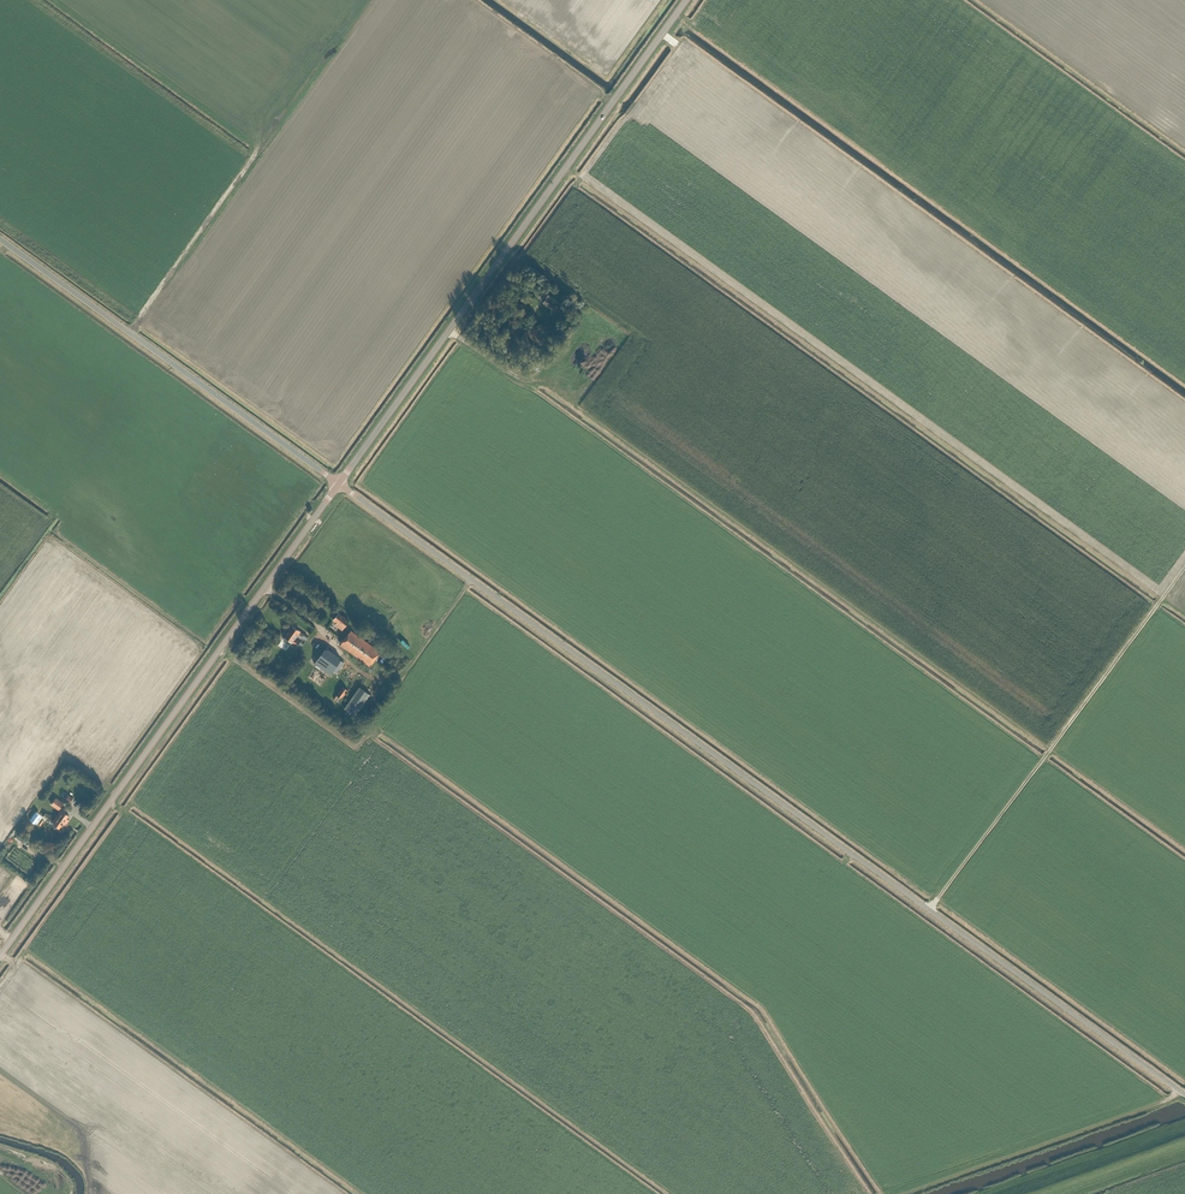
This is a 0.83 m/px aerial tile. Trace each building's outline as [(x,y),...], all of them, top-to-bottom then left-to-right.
[(549,294),(543,302),(553,309),(559,301),(549,294)] [(529,327),(525,333),(542,345),(546,340),(541,335),(544,331),(532,322),(529,327)] [(570,326),(564,334),(569,338),(575,330),(570,326)] [(349,620),(338,613),(333,620),(338,623),(336,626),(342,630),(349,620)] [(285,637),(284,639),(284,641),(288,644),(290,643),(291,642),(292,642),(293,642),(297,645),(300,641),(295,638),(300,631),(292,625),(284,637),(285,637)] [(351,630),(349,633),(341,645),(369,666),(380,651),(351,630)] [(325,649),(314,664),(330,675),(333,671),(336,673),(344,663),(339,659),(340,657),(328,649),(327,650),(325,649)] [(343,686),(334,699),(339,702),(348,689),(343,686)] [(359,686),(344,708),(355,715),(370,694),(359,686)] [(61,810),(56,816),(66,824),(69,820),(67,818),(69,815),(65,813),(66,811),(62,808),(60,807),(63,804),(55,798),(51,805),(58,810),(59,809),(61,810)] [(46,812),(42,818),(46,821),(47,820),(50,822),(53,816),(47,812),(47,813),(46,812)] [(66,824),(56,816),(52,823),(54,825),(59,829),(61,826),(63,828),(66,824)]
